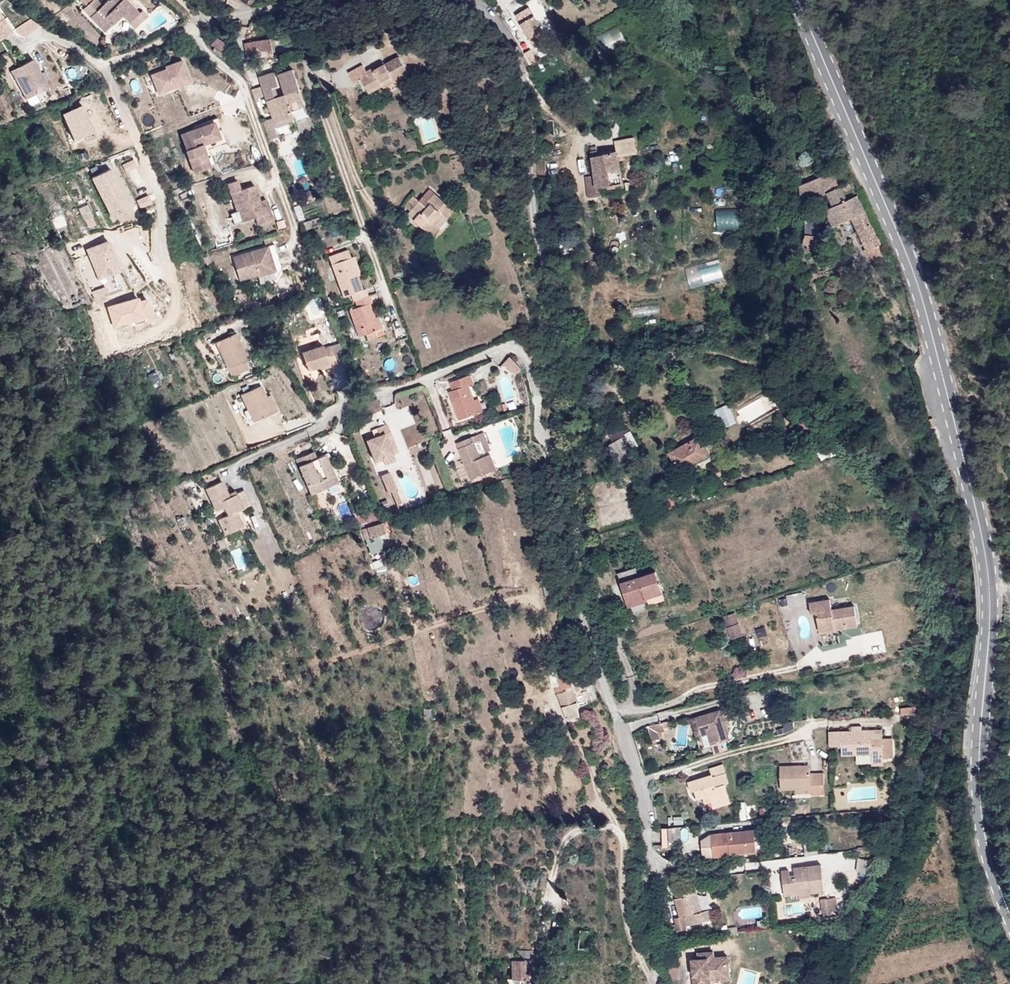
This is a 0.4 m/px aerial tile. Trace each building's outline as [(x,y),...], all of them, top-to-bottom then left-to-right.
[(91,16),(102,8),(96,0),(94,0),(84,7),(91,16)] [(102,8),(91,16),(88,19),(107,44),(125,30),(132,37),(142,30),(127,11),(122,4),(108,16),(102,8)] [(127,11),(142,30),(149,24),(133,5),(127,11)] [(530,7),(514,15),(534,49),(549,40),(530,7)] [(10,35),(0,20),(0,41),(10,35)] [(610,49),(627,42),(620,25),(603,31),(610,49)] [(228,45),(217,37),(212,44),(216,46),(213,50),(221,56),(222,55),(228,59),(229,57),(231,59),(233,56),(231,55),(232,53),(226,49),(228,45)] [(257,69),(284,63),(278,43),(253,48),(257,69)] [(362,63),(348,70),(355,81),(362,78),(368,90),(408,70),(400,53),(366,70),(362,63)] [(192,83),(183,59),(165,66),(165,68),(151,73),(160,95),(192,83)] [(33,61),(10,73),(25,100),(48,88),(33,61)] [(282,132),(298,126),(296,117),(309,113),(297,79),(284,84),(282,81),(265,87),(282,132)] [(84,97),(87,104),(98,100),(96,94),(84,97)] [(87,108),(63,115),(72,144),(96,137),(87,108)] [(296,117),(298,126),(313,121),(309,113),(296,117)] [(204,144),(212,166),(216,164),(210,149),(228,142),(218,117),(194,125),(195,128),(215,120),(222,137),(204,144)] [(222,137),(215,120),(195,128),(181,133),(195,172),(212,166),(204,144),(222,137)] [(610,194),(604,163),(597,164),(596,158),(591,159),(596,188),(592,188),(594,197),(610,194)] [(620,160),(604,163),(610,194),(626,191),(620,160)] [(111,170),(92,180),(114,221),(133,211),(111,170)] [(793,184),(793,202),(821,192),(815,176),(809,178),(805,179),(793,184)] [(317,187),(309,189),(311,197),(320,194),(317,187)] [(234,196),(240,215),(243,214),(247,225),(259,221),(261,227),(279,221),(272,202),(264,204),(258,188),(234,196)] [(429,190),(407,214),(432,237),(454,213),(429,190)] [(870,244),(873,242),(850,191),(819,204),(827,222),(844,214),(851,228),(866,259),(875,255),(870,244)] [(718,209),(719,229),(742,227),(740,208),(718,209)] [(243,214),(240,215),(236,217),(239,227),(247,225),(243,214)] [(844,214),(827,222),(833,237),(851,228),(844,214)] [(288,222),(287,222),(280,224),(282,232),(290,229),(288,222)] [(124,281),(110,241),(87,249),(94,272),(88,274),(94,291),(124,281)] [(331,256),(334,263),(354,256),(351,248),(331,256)] [(272,249),(237,260),(244,284),(280,273),(272,249)] [(357,254),(334,263),(345,295),(353,293),(356,300),(357,299),(360,305),(352,308),(361,333),(377,327),(379,334),(386,332),(380,315),(378,316),(376,316),(371,302),(375,301),(372,294),(371,294),(369,287),(366,288),(361,274),(364,274),(357,254)] [(114,317),(133,310),(129,301),(111,308),(114,317)] [(704,323),(685,326),(687,333),(705,330),(704,323)] [(235,372),(248,366),(244,358),(246,356),(231,333),(216,341),(235,372)] [(301,352),(307,371),(316,368),(317,370),(337,364),(336,362),(344,359),(338,343),(324,348),(323,345),(301,352)] [(509,356),(503,364),(516,375),(523,367),(509,356)] [(481,410),(477,401),(468,382),(476,378),(473,370),(452,378),(455,387),(450,389),(462,417),(481,410)] [(258,425),(276,414),(268,400),(260,385),(241,396),(258,425)] [(268,400),(276,414),(282,412),(275,397),(268,400)] [(485,397),(477,401),(481,410),(488,405),(485,397)] [(374,400),(362,404),(366,416),(379,412),(374,400)] [(731,404),(714,409),(721,429),(737,423),(731,404)] [(799,424),(798,425),(808,439),(815,434),(805,420),(804,420),(800,415),(795,418),(799,424)] [(805,420),(815,434),(818,432),(807,418),(805,420)] [(389,431),(394,428),(391,422),(372,430),(375,436),(366,440),(376,461),(384,457),(388,464),(400,459),(397,451),(389,431)] [(403,449),(394,428),(389,431),(397,451),(403,449)] [(456,444),(469,477),(494,468),(489,455),(480,458),(471,437),(456,444)] [(702,437),(671,453),(681,475),(713,458),(702,437)] [(622,446),(613,452),(621,467),(632,462),(622,446)] [(316,453),(305,458),(310,466),(319,462),(316,453)] [(310,466),(305,458),(297,461),(313,498),(340,486),(328,458),(319,462),(310,466)] [(385,478),(392,496),(400,493),(394,475),(385,478)] [(227,483),(209,492),(219,514),(228,510),(231,517),(222,522),(230,538),(248,530),(241,515),(256,508),(249,493),(234,500),(227,483)] [(406,506),(400,493),(395,495),(401,508),(406,506)] [(381,521),(368,526),(371,537),(385,533),(381,521)] [(375,569),(378,576),(386,572),(383,565),(375,569)] [(624,582),(630,606),(650,601),(651,605),(665,601),(658,574),(624,582)] [(831,608),(830,599),(808,602),(809,611),(815,611),(818,633),(857,628),(854,605),(831,608)] [(736,629),(733,618),(722,621),(725,632),(736,629)] [(741,627),(736,629),(728,631),(731,642),(744,638),(741,627)] [(566,691),(560,693),(569,720),(574,719),(575,723),(583,720),(579,708),(583,707),(575,685),(565,689),(566,691)] [(723,713),(692,723),(697,740),(709,736),(713,749),(732,743),(728,729),(736,727),(731,713),(723,715),(723,713)] [(660,732),(664,730),(662,722),(649,726),(653,742),(662,739),(660,732)] [(880,736),(838,737),(838,762),(853,761),(867,761),(868,770),(879,770),(879,764),(890,764),(890,745),(880,745),(880,736)] [(868,770),(867,761),(853,761),(853,770),(868,770)] [(695,804),(701,802),(707,801),(709,806),(726,801),(721,787),(725,787),(719,768),(707,772),(709,779),(686,786),(689,796),(692,795),(695,804)] [(789,770),(778,771),(778,793),(808,792),(807,779),(807,772),(790,772),(789,770)] [(807,779),(808,792),(808,799),(822,799),(822,779),(807,779)] [(728,807),(726,801),(709,806),(711,812),(728,807)] [(685,821),(670,822),(670,829),(686,828),(685,821)] [(650,831),(650,848),(662,847),(661,830),(655,831),(650,831)] [(677,832),(669,833),(669,847),(682,847),(682,832),(677,832)] [(761,832),(713,838),(715,860),(758,855),(757,843),(763,843),(761,832)] [(818,845),(805,846),(806,858),(819,857),(818,845)] [(877,864),(861,861),(859,861),(858,874),(874,876),(877,864)] [(783,875),(788,896),(814,890),(815,894),(828,892),(823,867),(797,872),(798,877),(792,878),(791,874),(783,875)] [(699,912),(692,887),(672,892),(674,899),(673,899),(678,918),(681,917),(684,927),(708,921),(705,911),(699,912)] [(814,890),(788,896),(789,899),(815,894),(814,890)] [(834,901),(822,902),(824,915),(825,915),(825,918),(835,917),(834,901)] [(528,950),(515,950),(515,960),(528,960),(528,950)] [(693,957),(694,983),(713,983),(713,982),(721,981),(721,979),(732,979),(730,955),(716,956),(716,950),(702,951),(703,957),(693,957)] [(512,962),(512,983),(531,983),(530,962),(512,962)]
